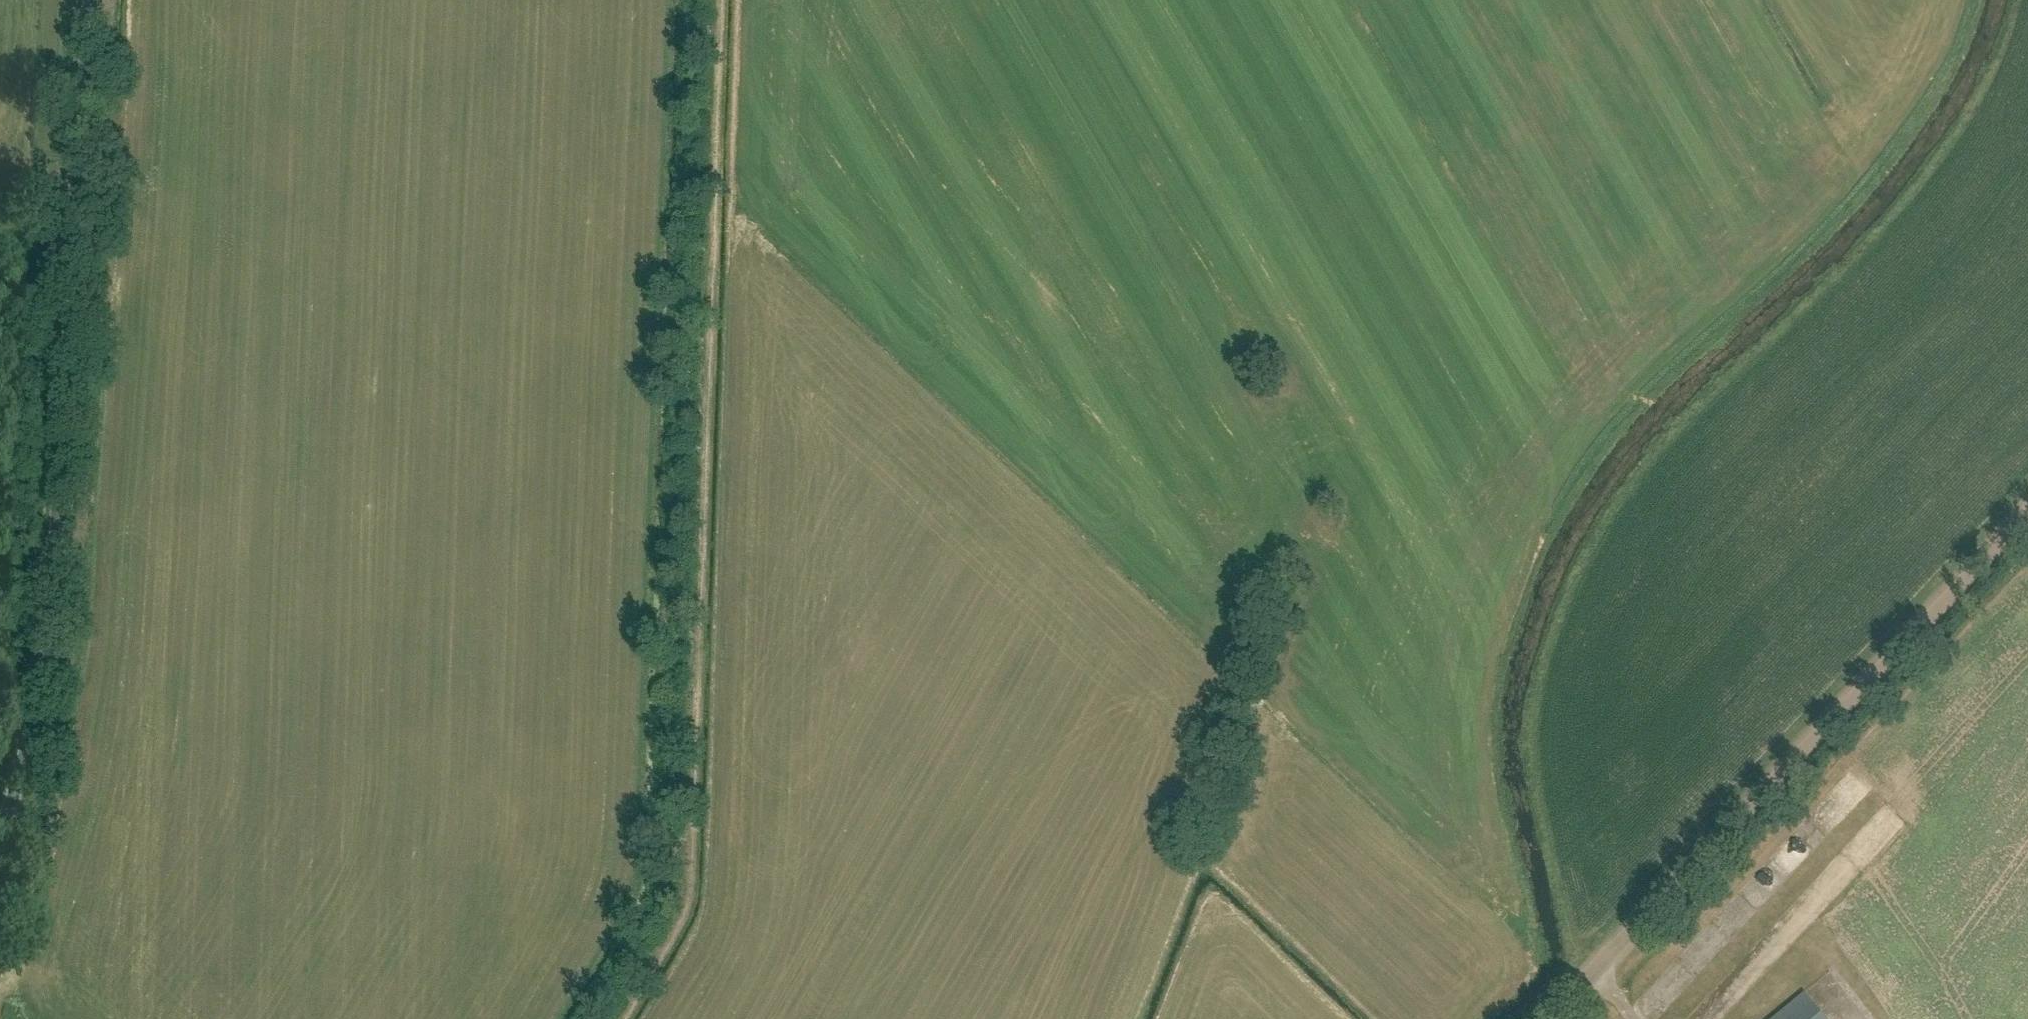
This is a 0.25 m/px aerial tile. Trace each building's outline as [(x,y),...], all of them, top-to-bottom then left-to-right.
[(1807,994),(1776,1018),(1827,1018),(1807,994)]
